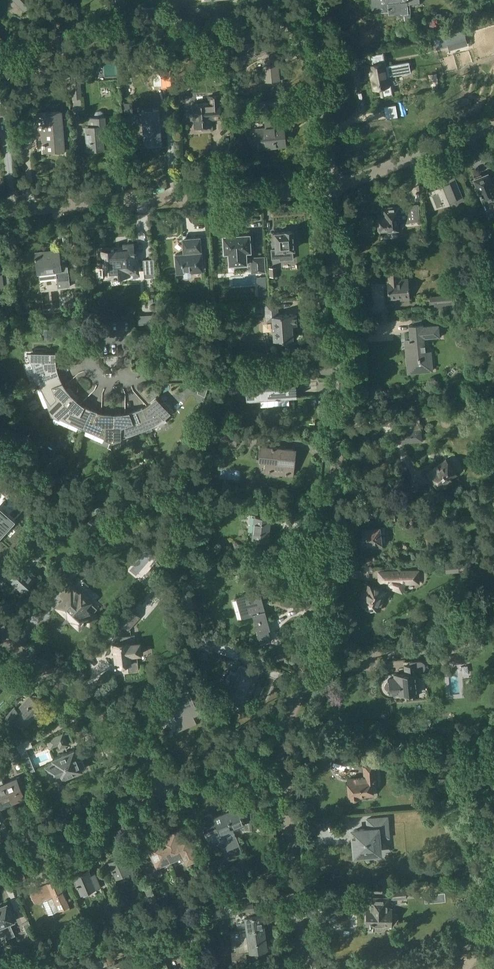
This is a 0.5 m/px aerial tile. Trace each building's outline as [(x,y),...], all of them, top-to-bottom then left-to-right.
[(33,0),(14,0),(25,11),(35,2),(33,0)] [(389,15),(405,14),(405,22),(411,21),(410,4),(420,3),(420,0),(371,0),(372,13),(388,11),(389,15)] [(257,57),(257,56),(262,55),(265,81),(280,80),(277,39),(262,41),(245,43),(245,49),(246,58),(257,57)] [(385,65),(367,68),(368,74),(372,74),(374,88),(376,96),(394,93),(392,85),(388,86),(387,79),(411,75),(409,65),(385,69),(385,65)] [(71,72),(72,81),(71,81),(73,99),(82,98),(81,80),(80,81),(79,72),(78,72),(77,71),(71,72)] [(195,127),(202,126),(202,129),(204,131),(208,131),(210,129),(210,126),(211,126),(211,118),(221,118),(220,95),(209,95),(209,102),(194,103),(195,127)] [(7,102),(0,103),(0,116),(9,115),(7,102)] [(246,104),(233,106),(234,117),(247,116),(246,104)] [(159,108),(142,110),(145,145),(162,143),(159,108)] [(105,116),(104,116),(104,114),(104,113),(103,111),(101,110),(97,111),(96,112),(95,113),(94,115),(95,117),(89,117),(90,126),(86,126),(88,149),(104,148),(103,135),(110,134),(109,125),(106,125),(105,116)] [(35,113),(36,131),(43,131),(44,152),(64,151),(61,111),(35,113)] [(266,121),(266,128),(257,129),(258,147),(286,145),(283,119),(266,121)] [(493,200),(493,177),(490,179),(488,174),(483,176),(481,173),(474,176),(475,178),(478,186),(475,187),(478,194),(480,193),(481,196),(482,196),(484,202),(485,201),(486,203),(493,200)] [(450,186),(449,183),(429,191),(436,208),(455,200),(457,203),(463,200),(457,183),(450,186)] [(377,218),(378,230),(380,229),(381,232),(388,231),(388,230),(399,229),(399,222),(420,220),(419,205),(384,208),(384,213),(379,214),(379,218),(377,218)] [(272,249),(272,258),(280,258),(281,260),(293,259),(292,248),(294,248),(294,243),(295,242),(295,236),(293,237),(293,231),(286,231),(286,232),(275,232),(277,249),(272,249)] [(250,233),(223,235),(225,252),(229,252),(230,264),(247,263),(247,262),(252,261),(253,272),(265,271),(264,256),(252,257),(247,257),(246,251),(251,251),(250,233)] [(176,254),(177,272),(184,271),(184,275),(192,275),(192,271),(203,270),(202,252),(201,252),(200,237),(183,238),(184,253),(176,254)] [(114,249),(99,250),(99,258),(98,258),(99,262),(100,262),(100,267),(104,266),(105,276),(114,275),(114,276),(117,276),(117,275),(129,274),(128,271),(138,270),(137,254),(135,254),(134,244),(123,245),(123,250),(114,251),(114,249)] [(68,266),(61,267),(59,250),(35,252),(38,274),(39,274),(40,280),(57,277),(58,288),(70,286),(68,266)] [(387,266),(389,298),(400,297),(401,300),(410,299),(408,277),(401,278),(400,265),(394,266),(387,266)] [(266,277),(258,277),(259,293),(267,292),(266,277)] [(430,296),(431,304),(438,304),(438,310),(453,309),(452,294),(430,296)] [(282,339),(282,344),(296,343),(295,330),(293,330),(293,325),(298,325),(297,313),(279,314),(278,302),(266,303),(267,321),(273,320),(275,340),(282,339)] [(411,339),(405,340),(408,372),(428,371),(427,357),(426,357),(424,337),(440,335),(439,324),(423,326),(423,323),(410,325),(411,339)] [(54,328),(44,328),(43,339),(52,339),(52,337),(54,337),(54,328)] [(34,360),(30,359),(30,361),(34,362),(35,369),(37,377),(39,384),(36,385),(37,385),(59,377),(57,369),(56,361),(55,353),(34,353),(34,360)] [(40,385),(44,394),(49,402),(55,410),(51,414),(51,416),(72,396),(67,390),(63,384),(59,377),(37,385),(37,386),(40,385)] [(298,396),(297,383),(247,387),(248,400),(298,396)] [(200,384),(197,393),(206,396),(209,384),(200,384)] [(57,412),(65,419),(73,424),(82,429),(81,432),(91,410),(80,404),(72,396),(51,416),(53,417),(57,412)] [(174,410),(165,401),(161,403),(156,398),(150,403),(143,408),(136,411),(145,434),(145,433),(144,431),(151,427),(158,424),(164,419),(167,422),(165,419),(174,410)] [(91,410),(81,432),(82,429),(92,433),(102,435),(112,436),(112,440),(111,440),(111,442),(113,443),(113,415),(106,414),(98,412),(91,410)] [(136,411),(129,413),(121,414),(113,415),(113,443),(114,442),(114,440),(113,439),(114,436),(124,436),(134,434),(144,431),(145,434),(136,411)] [(419,431),(418,417),(399,418),(401,442),(421,441),(420,431),(419,431)] [(220,444),(237,446),(238,431),(221,430),(220,444)] [(258,462),(265,463),(264,473),(294,476),(297,448),(260,444),(258,462)] [(439,488),(458,474),(446,459),(428,473),(439,488)] [(16,520),(0,506),(0,537),(16,520)] [(264,516),(256,515),(254,537),(268,539),(270,522),(283,521),(283,514),(270,515),(264,515),(264,516)] [(363,545),(364,545),(364,547),(367,549),(372,548),(373,547),(383,546),(381,526),(362,527),(363,537),(361,537),(361,544),(363,544),(363,545)] [(21,560),(20,560),(24,564),(33,555),(29,551),(21,560)] [(72,564),(82,574),(93,562),(83,553),(72,564)] [(473,560),(453,561),(453,570),(473,569),(473,560)] [(23,565),(10,579),(23,590),(23,589),(27,593),(31,588),(28,585),(35,576),(27,568),(24,566),(23,565)] [(420,583),(420,571),(389,571),(389,587),(402,587),(402,583),(420,583)] [(372,610),(375,610),(376,609),(381,611),(388,590),(385,589),(386,587),(376,583),(375,584),(371,582),(370,584),(370,583),(363,604),(365,605),(364,606),(366,608),(372,610)] [(80,594),(71,585),(64,593),(67,596),(58,606),(67,614),(69,612),(72,615),(71,616),(73,619),(72,620),(79,627),(86,620),(90,624),(96,618),(85,607),(90,601),(81,593),(80,594)] [(253,615),(260,639),(262,644),(272,641),(271,636),(269,629),(271,629),(266,610),(263,611),(262,606),(263,606),(259,589),(260,588),(259,588),(247,594),(236,598),(236,599),(238,599),(244,618),(253,615)] [(130,607),(119,620),(128,629),(140,617),(130,607)] [(217,640),(203,634),(198,646),(212,652),(217,640)] [(115,659),(115,665),(128,663),(129,671),(139,670),(137,649),(135,635),(126,636),(127,642),(113,644),(115,659)] [(463,641),(448,641),(449,651),(464,650),(463,641)] [(388,690),(389,690),(390,690),(391,695),(401,694),(401,693),(407,693),(407,696),(418,695),(416,672),(421,671),(422,671),(424,670),(424,669),(425,668),(425,667),(426,666),(426,665),(425,664),(425,663),(425,662),(424,662),(423,661),(423,660),(422,660),(420,659),(409,660),(410,664),(405,665),(406,673),(395,674),(395,678),(389,678),(389,681),(388,681),(387,682),(386,682),(386,683),(386,684),(385,684),(385,685),(385,686),(385,687),(386,687),(386,688),(387,689),(388,690)] [(230,701),(239,705),(241,701),(245,703),(258,671),(240,664),(236,673),(230,670),(228,676),(227,676),(226,679),(227,679),(225,685),(231,687),(227,696),(232,698),(230,701)] [(198,681),(193,669),(181,675),(186,686),(198,681)] [(174,713),(179,723),(175,724),(178,730),(196,722),(193,714),(197,712),(196,709),(195,710),(189,696),(190,696),(187,687),(181,689),(157,700),(165,717),(174,713)] [(12,723),(18,717),(20,718),(16,723),(23,728),(26,724),(32,717),(34,719),(36,719),(39,716),(39,715),(36,713),(42,706),(37,701),(39,699),(39,697),(36,695),(34,695),(32,697),(30,695),(18,709),(15,707),(5,717),(12,723)] [(46,740),(50,748),(54,757),(68,751),(65,745),(68,744),(63,733),(46,740)] [(30,738),(16,744),(19,752),(33,746),(30,738)] [(20,756),(12,739),(5,742),(13,760),(20,756)] [(46,763),(51,776),(58,773),(60,778),(82,769),(82,768),(85,767),(86,766),(83,759),(81,759),(79,760),(74,749),(68,751),(54,757),(52,758),(53,760),(46,763)] [(351,800),(352,801),(353,802),(355,802),(357,801),(358,801),(358,800),(359,799),(359,798),(359,797),(374,796),(374,792),(374,785),(378,784),(378,779),(376,764),(363,765),(364,776),(354,777),(354,776),(347,777),(347,782),(348,794),(349,794),(349,798),(350,798),(350,799),(350,800),(351,800)] [(0,775),(0,803),(2,807),(14,802),(5,782),(2,775),(0,775)] [(24,786),(20,776),(5,782),(14,802),(25,797),(21,787),(24,786)] [(453,778),(438,779),(438,787),(454,786),(453,778)] [(239,806),(226,811),(234,828),(240,826),(241,827),(241,828),(243,830),(244,830),(258,829),(256,799),(246,800),(246,806),(244,806),(240,808),(239,806)] [(218,826),(204,832),(211,848),(223,843),(225,842),(227,848),(239,842),(237,837),(234,828),(226,811),(214,816),(218,826)] [(369,828),(355,829),(357,843),(354,843),(355,855),(371,854),(371,851),(381,850),(379,837),(389,836),(388,816),(368,818),(369,828)] [(176,831),(160,837),(171,861),(185,854),(188,860),(196,857),(189,839),(181,842),(176,831)] [(153,861),(149,863),(143,866),(149,880),(163,874),(159,865),(171,861),(160,837),(161,840),(153,843),(154,846),(150,847),(154,857),(151,858),(153,861)] [(126,860),(123,854),(109,860),(116,877),(135,869),(130,858),(126,860)] [(42,864),(45,871),(56,867),(53,860),(42,864)] [(91,874),(89,868),(74,874),(82,893),(101,885),(95,872),(91,874)] [(13,878),(16,885),(26,880),(23,873),(13,878)] [(489,877),(479,878),(480,888),(490,887),(489,877)] [(36,902),(43,899),(49,914),(58,910),(59,911),(70,906),(66,896),(66,895),(66,894),(64,893),(63,891),(67,889),(64,882),(60,884),(57,879),(48,883),(41,886),(40,886),(37,887),(36,888),(31,891),(30,892),(34,902),(36,902)] [(160,906),(151,885),(144,888),(153,909),(160,906)] [(407,898),(406,886),(392,887),(393,899),(407,898)] [(379,929),(381,929),(383,928),(384,927),(384,925),(392,925),(392,908),(389,908),(389,898),(371,897),(371,904),(373,904),(372,908),(368,908),(368,910),(366,911),(366,921),(367,922),(377,923),(377,927),(378,928),(379,929)] [(121,913),(116,900),(107,904),(113,917),(121,913)] [(263,913),(261,913),(261,908),(254,909),(253,900),(234,903),(235,915),(245,914),(245,916),(247,929),(265,926),(265,925),(267,925),(266,919),(264,920),(263,913)] [(6,931),(5,931),(9,938),(16,935),(10,923),(17,920),(9,902),(0,906),(0,917),(6,931)] [(32,930),(28,921),(23,923),(27,933),(32,930)] [(236,946),(236,951),(232,952),(233,964),(248,962),(246,952),(269,949),(265,926),(247,929),(247,931),(241,932),(242,942),(240,945),(236,946)] [(195,930),(186,931),(187,938),(196,937),(195,930)] [(11,968),(21,968),(17,960),(9,963),(11,968)] [(120,960),(109,964),(111,968),(124,968),(120,960)]
